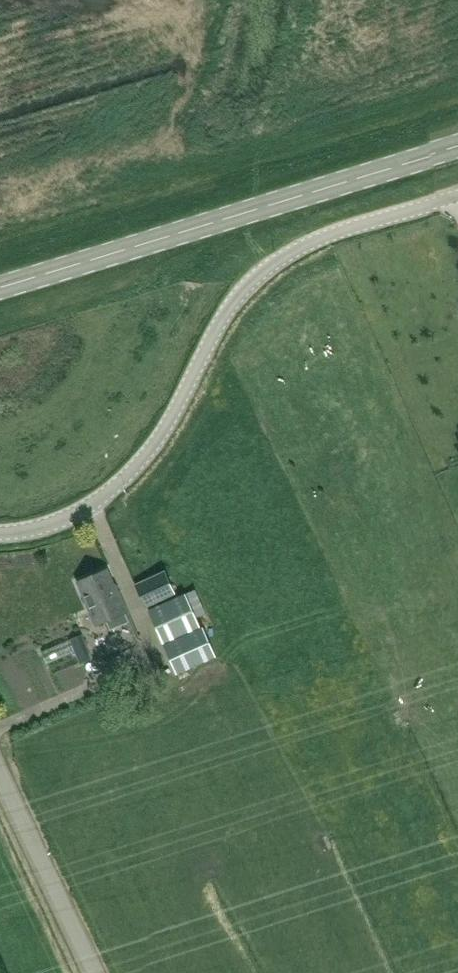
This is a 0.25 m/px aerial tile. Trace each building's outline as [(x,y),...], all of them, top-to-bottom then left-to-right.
[(96,624),(106,620),(109,629),(131,620),(127,611),(117,587),(115,588),(107,568),(77,581),(96,624)] [(175,594),(165,570),(136,583),(141,595),(146,606),(175,594)] [(211,655),(201,629),(202,628),(198,620),(206,616),(195,590),(186,593),(148,609),(163,643),(175,670),(211,655)] [(81,633),(69,638),(79,662),(91,657),(81,633)]
